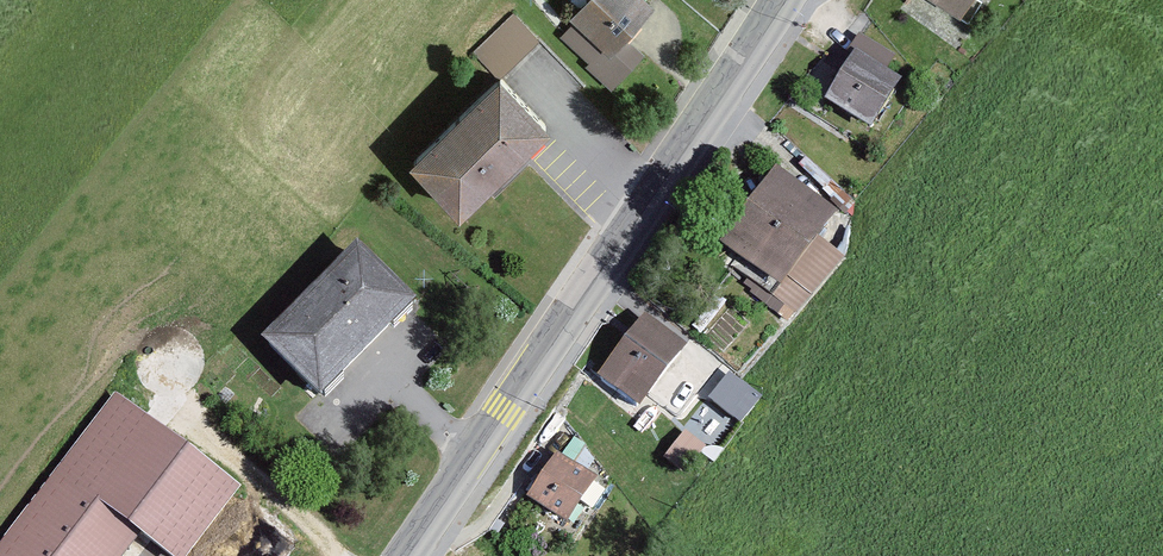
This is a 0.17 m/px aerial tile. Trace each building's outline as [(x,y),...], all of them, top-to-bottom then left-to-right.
[(643,0),(598,0),(567,34),(619,82),(640,60),(627,48),(659,14),(643,0)] [(975,18),(987,0),(948,0),(975,18)] [(488,50),(512,76),(547,43),(523,17),(488,50)] [(870,57),(841,105),(890,135),(919,88),(870,57)] [(507,81),(419,166),(468,213),(560,131),(507,81)] [(777,171),(722,246),(780,289),(819,236),(837,214),(777,171)] [(843,260),(819,236),(780,289),(774,299),(795,314),(843,260)] [(357,241),(266,338),(320,390),(412,293),(357,241)] [(643,312),(600,372),(642,402),(686,343),(643,312)] [(715,397),(736,415),(752,394),(731,377),(715,397)] [(0,541),(0,555),(125,555),(145,529),(180,555),(205,555),(254,491),(116,392),(0,541)] [(688,428),(669,456),(687,469),(707,440),(688,428)] [(568,462),(540,503),(578,528),(605,486),(568,462)]
